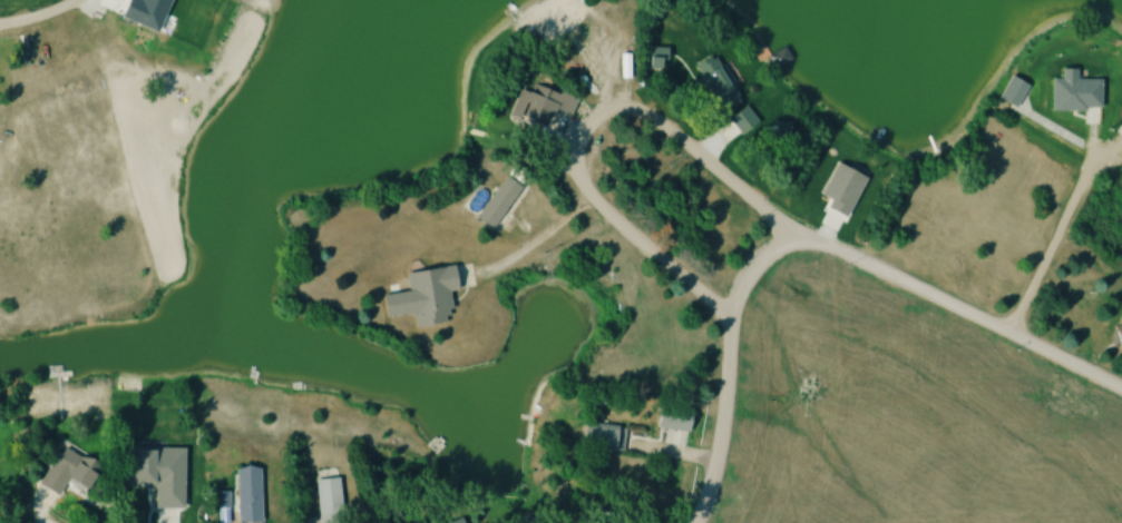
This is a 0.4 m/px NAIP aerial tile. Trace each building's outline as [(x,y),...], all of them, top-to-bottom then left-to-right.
[(646,68),(661,68),(661,48),(646,48),(646,68)] [(688,70),(719,112),(741,97),(709,54),(688,70)] [(1049,109),(1099,110),(1099,79),(1075,79),(1075,69),(1060,69),(1060,79),(1050,79),(1049,109)] [(997,97),(1014,107),(1027,87),(1010,76),(997,97)] [(558,94),(538,86),(535,94),(518,88),(508,114),(545,128),(558,94)] [(738,134),(756,122),(743,105),(726,117),(738,134)] [(489,228),(521,188),(505,175),(473,216),(489,228)] [(404,272),(406,291),(378,294),(381,316),(410,313),(412,326),(448,321),(444,291),(454,290),(451,266),(404,272)] [(1121,354),(1121,331),(1112,337),(1121,354)] [(580,449),(622,451),(623,426),(581,424),(580,449)] [(36,484),(56,494),(64,479),(84,489),(96,464),(57,444),(36,484)] [(182,448),(122,448),(122,486),(153,486),(153,507),(181,508),(182,448)] [(258,467),(234,467),(234,522),(258,522),(258,467)] [(305,522),(340,522),(338,477),(313,478),(315,518),(305,518),(305,522)]
